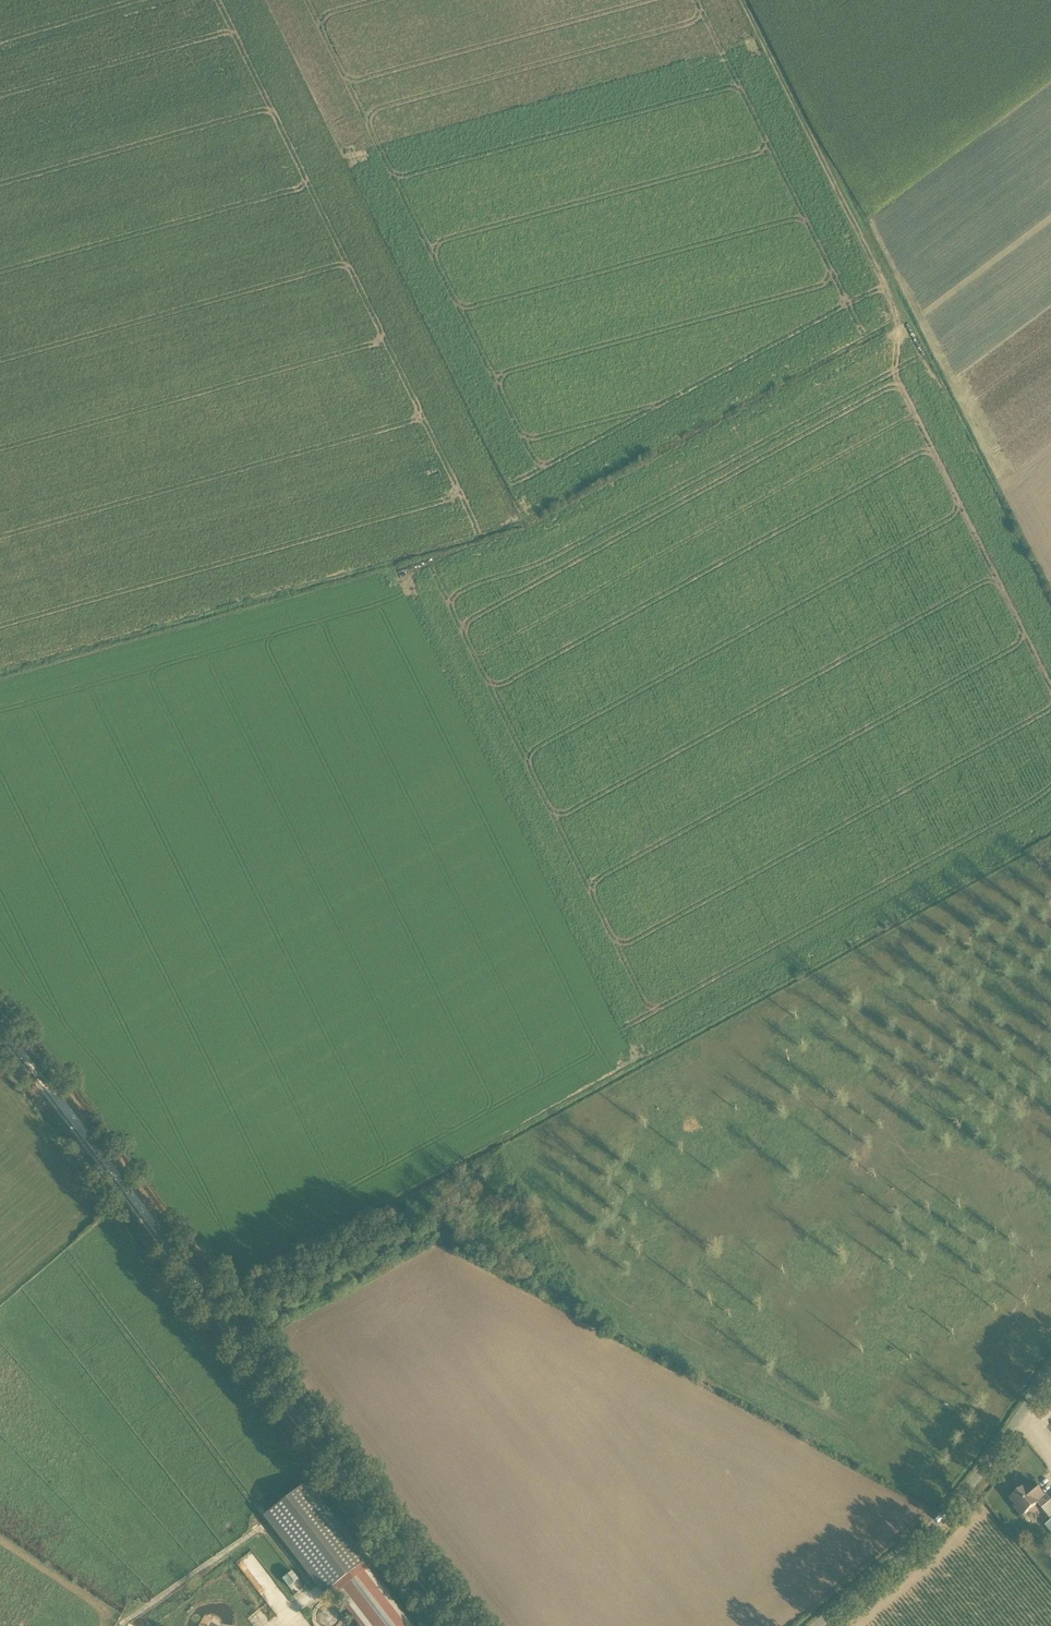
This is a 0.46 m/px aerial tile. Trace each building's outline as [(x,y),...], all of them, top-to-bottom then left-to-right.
[(1015,1507),(1022,1516),(1038,1503),(1037,1502),(1044,1496),(1033,1482),(1025,1488),(1025,1487),(1010,1499),(1016,1506),(1015,1507)] [(305,1483),(262,1517),(321,1595),(330,1588),(366,1561),(305,1483)] [(370,1566),(366,1561),(330,1588),(334,1593),(359,1625),(416,1625),(370,1566)] [(294,1594),(304,1586),(292,1571),(282,1579),(294,1594)]
